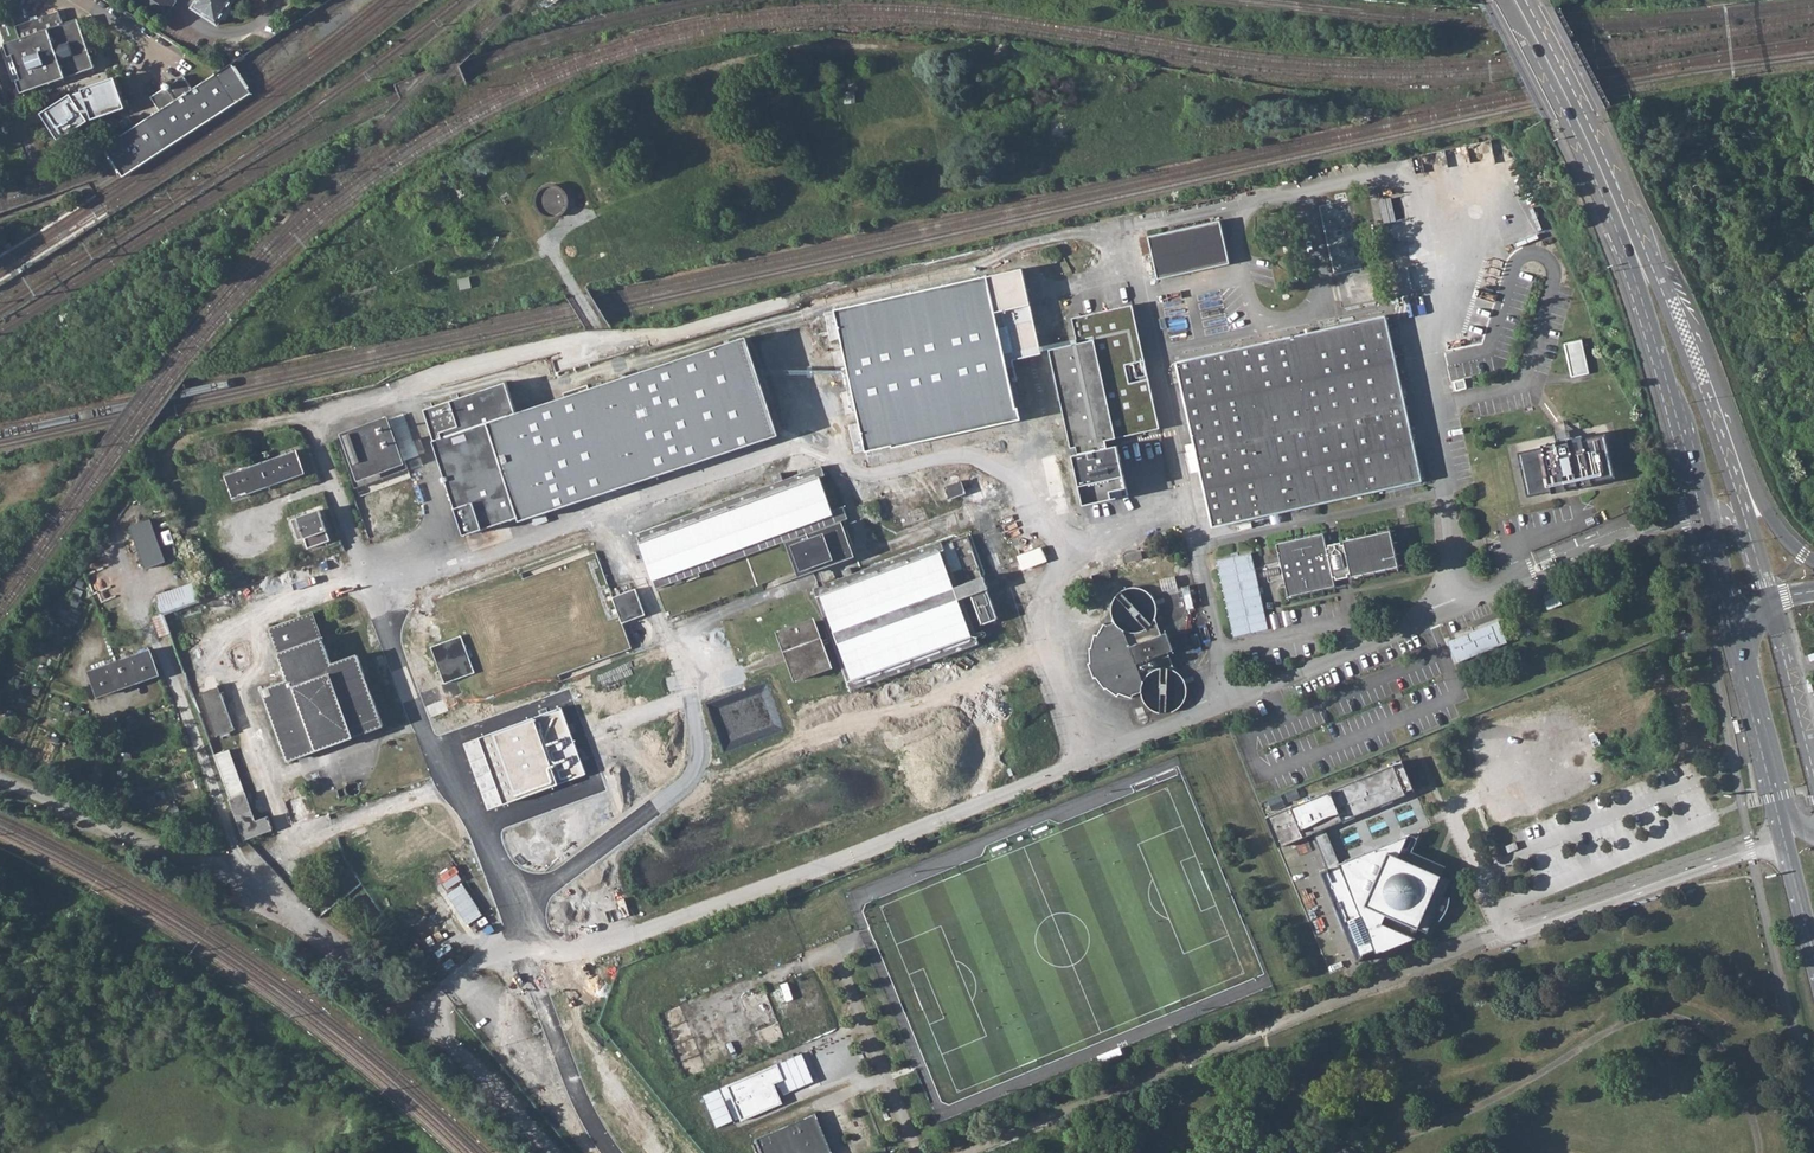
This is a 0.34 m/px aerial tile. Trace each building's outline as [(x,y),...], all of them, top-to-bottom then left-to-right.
[(162,18),(174,0),(133,0),(162,18)] [(192,6),(221,26),(238,0),(196,0),(192,6)] [(20,38),(17,39),(5,43),(23,94),(78,75),(96,69),(89,50),(99,47),(94,35),(86,38),(79,18),(63,23),(59,10),(16,26),(20,38)] [(234,64),(193,90),(184,76),(150,98),(160,113),(106,148),(110,154),(118,166),(121,171),(126,177),(253,93),(246,82),(238,71),(234,64)] [(73,100),(43,120),(62,150),(93,128),(129,116),(117,83),(73,100)] [(492,146),(510,136),(512,134),(507,124),(486,135),(492,146)] [(510,136),(492,146),(497,156),(516,147),(510,136)] [(393,183),(397,192),(409,185),(404,176),(393,183)] [(545,211),(553,213),(554,213),(560,211),(564,208),(568,198),(564,189),(562,186),(554,183),(545,185),(541,189),(538,196),(538,202),(541,208),(545,211)] [(1391,197),(1381,199),(1394,263),(1417,259),(1409,217),(1396,220),(1391,197)] [(1221,219),(1147,236),(1158,280),(1232,263),(1221,219)] [(249,229),(238,242),(247,250),(258,237),(249,229)] [(18,239),(8,245),(0,250),(0,255),(0,256),(21,243),(18,239)] [(307,254),(314,262),(323,255),(316,247),(307,254)] [(12,273),(14,277),(24,271),(34,265),(32,261),(12,273)] [(429,268),(434,291),(445,288),(441,265),(429,268)] [(1370,271),(1335,279),(1342,309),(1376,301),(1370,271)] [(985,273),(832,307),(863,449),(1017,416),(985,273)] [(1130,303),(1069,315),(1075,341),(1045,347),(1077,507),(1083,507),(1126,498),(1113,434),(1155,426),(1130,303)] [(1213,527),(1362,495),(1362,497),(1381,493),(1381,490),(1424,481),(1387,315),(1176,361),(1213,527)] [(501,378),(417,405),(458,533),(771,433),(740,335),(511,408),(501,378)] [(1560,344),(1568,378),(1586,374),(1578,340),(1560,344)] [(1465,378),(1454,381),(1456,391),(1468,388),(1465,378)] [(403,413),(336,438),(355,488),(408,468),(405,460),(419,455),(403,413)] [(1517,451),(1527,496),(1552,491),(1552,493),(1566,490),(1566,487),(1577,484),(1578,487),(1592,484),(1592,482),(1615,477),(1604,432),(1582,437),(1581,435),(1568,438),(1568,441),(1556,443),(1555,440),(1540,443),(1541,446),(1517,451)] [(227,474),(234,497),(306,472),(298,450),(227,474)] [(822,467),(636,534),(656,589),(850,519),(845,506),(831,511),(820,478),(825,476),(822,467)] [(961,477),(943,482),(948,498),(966,492),(961,477)] [(306,536),(310,547),(332,539),(321,509),(293,519),(299,539),(306,536)] [(164,561),(149,517),(128,524),(143,569),(164,561)] [(847,553),(845,548),(838,529),(793,545),(802,570),(817,564),(847,553)] [(1288,596),(1335,585),(1334,579),(1399,565),(1391,530),(1343,540),(1344,543),(1341,543),(1340,541),(1328,543),(1329,545),(1326,546),(1324,533),(1276,543),(1280,561),(1265,564),(1269,582),(1284,579),(1288,596)] [(814,588),(850,691),(975,645),(959,600),(972,595),(982,625),(999,619),(988,589),(989,589),(985,576),(983,577),(967,535),(943,545),(941,542),(814,588)] [(1025,570),(1049,560),(1043,545),(1018,555),(1025,570)] [(1252,551),(1217,559),(1233,638),(1269,630),(1252,551)] [(1537,562),(1540,572),(1564,565),(1561,555),(1537,562)] [(158,597),(164,614),(165,613),(201,600),(194,584),(158,597)] [(1155,711),(1163,713),(1166,713),(1177,709),(1184,701),(1186,694),(1185,683),(1180,674),(1174,670),(1167,652),(1173,650),(1166,632),(1161,634),(1154,618),(1156,610),(1153,600),(1146,591),(1140,588),(1132,587),(1122,590),(1114,598),(1110,608),(1111,615),(1114,623),(1108,625),(1105,624),(1097,635),(1094,634),(1091,649),(1089,649),(1091,663),(1088,664),(1094,679),(1096,678),(1105,690),(1106,689),(1118,697),(1119,694),(1132,698),(1134,695),(1141,693),(1143,699),(1147,705),(1155,711)] [(622,623),(645,615),(635,588),(612,597),(622,623)] [(1558,594),(1543,600),(1547,610),(1562,604),(1558,594)] [(1288,608),(1269,613),(1273,631),(1291,627),(1288,608)] [(264,689),(289,760),(384,726),(359,655),(333,665),(314,612),(271,627),(290,680),(264,689)] [(171,631),(165,613),(164,614),(156,617),(162,634),(171,631)] [(780,630),(796,673),(828,661),(812,618),(780,630)] [(1456,663),(1507,643),(1498,621),(1447,641),(1456,663)] [(446,685),(476,674),(463,637),(433,648),(446,685)] [(91,671),(100,696),(161,674),(152,650),(91,671)] [(255,821),(245,794),(230,749),(221,751),(216,735),(236,729),(217,674),(197,681),(202,695),(195,698),(244,839),(279,828),(281,833),(288,830),(282,816),(269,820),(268,817),(255,821)] [(562,705),(477,734),(501,803),(585,774),(562,705)] [(1374,949),(1340,863),(1325,828),(1406,795),(1405,792),(1414,789),(1404,766),(1395,769),(1394,765),(1266,817),(1278,847),(1313,833),(1327,869),(1321,871),(1358,962),(1364,956),(1363,953),(1374,949)] [(1378,848),(1340,863),(1374,949),(1376,952),(1405,941),(1407,936),(1414,938),(1419,930),(1427,933),(1428,931),(1434,917),(1439,919),(1444,914),(1446,908),(1448,902),(1449,898),(1444,895),(1450,881),(1451,879),(1446,865),(1406,848),(1404,847),(1408,836),(1391,843),(1388,852),(1378,848)] [(777,1061),(726,1082),(741,1117),(781,1099),(777,1091),(772,1079),(782,1075),(777,1061)] [(813,1152),(830,1146),(816,1114),(757,1139),(763,1152),(814,1152),(813,1152)] [(1344,1124),(1347,1133),(1358,1130),(1354,1121),(1344,1124)]
